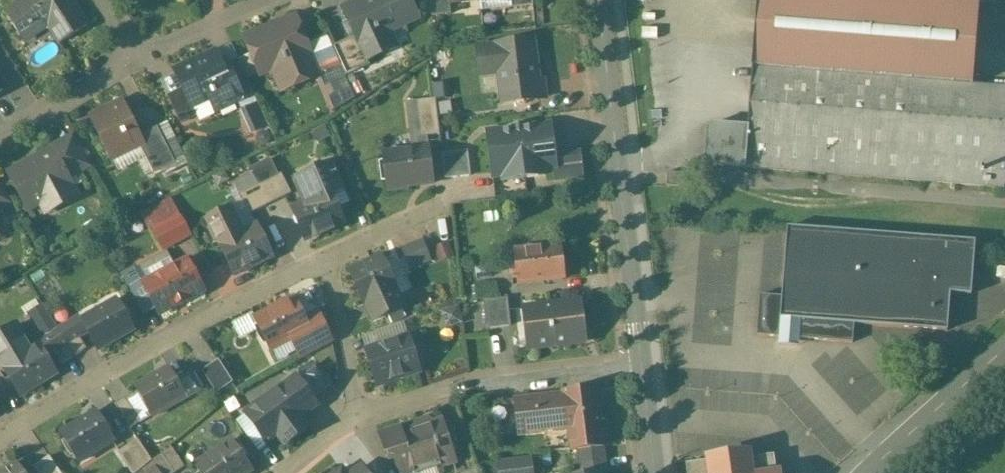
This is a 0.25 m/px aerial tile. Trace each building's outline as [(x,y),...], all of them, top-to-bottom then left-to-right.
[(6,13),(5,13),(19,35),(43,19),(58,42),(59,43),(87,25),(86,24),(70,0),(26,0),(6,13)] [(343,9),(355,35),(366,60),(367,59),(395,46),(388,30),(417,16),(410,0),(362,0),(343,9)] [(432,16),(450,13),(449,1),(448,1),(448,0),(428,0),(432,16)] [(948,0),(756,0),(751,68),(972,85),(978,2),(948,0)] [(295,17),(245,38),(260,74),(274,68),(283,90),(319,75),(318,74),(306,43),(295,17)] [(326,35),(306,43),(318,74),(340,65),(331,46),(326,35)] [(355,35),(331,46),(340,65),(345,76),(370,65),(367,59),(366,60),(355,35)] [(533,40),(478,47),(480,69),(497,67),(501,102),(546,97),(544,78),(538,79),(533,40)] [(215,51),(174,70),(182,88),(189,103),(191,102),(208,95),(215,109),(235,100),(230,88),(231,88),(222,68),(227,65),(225,61),(220,63),(215,51)] [(254,96),(238,60),(227,65),(222,68),(231,88),(230,88),(235,100),(237,104),(254,96)] [(751,68),(747,126),(743,167),(743,168),(1004,188),(1004,169),(1004,88),(972,85),(751,68)] [(189,103),(182,88),(166,95),(180,124),(197,116),(191,102),(189,103)] [(435,98),(405,101),(411,150),(428,147),(427,135),(439,134),(435,98)] [(138,136),(122,102),(91,117),(111,158),(139,144),(142,143),(138,136)] [(747,126),(712,123),(706,128),(704,159),(708,164),(743,167),(747,126)] [(513,129),(488,132),(493,176),(556,169),(550,125),(525,128),(525,127),(513,128),(513,129)] [(174,161),(157,126),(138,136),(142,143),(139,144),(152,172),(174,161)] [(90,165),(74,135),(50,148),(51,151),(65,178),(67,177),(90,165)] [(411,150),(383,153),(387,189),(388,191),(406,188),(406,186),(432,183),(428,147),(411,150)] [(469,147),(443,148),(444,175),(471,173),(469,147)] [(51,151),(8,173),(27,209),(51,196),(56,207),(77,196),(67,177),(65,178),(51,151)] [(331,163),(293,180),(303,203),(330,192),(331,193),(342,188),(331,163)] [(281,173),(258,184),(268,205),(291,193),(281,173)] [(252,174),(233,184),(238,194),(258,185),(252,174)] [(258,185),(238,194),(248,214),(268,205),(258,184),(258,185)] [(0,185),(0,209),(0,210),(11,203),(0,185)] [(303,203),(292,208),(306,239),(343,223),(331,193),(330,192),(303,203)] [(180,216),(169,222),(165,214),(150,222),(154,230),(152,230),(162,250),(190,235),(180,216)] [(211,228),(208,230),(213,241),(216,239),(219,244),(234,275),(272,257),(256,225),(237,235),(227,216),(209,225),(211,228)] [(974,241),(786,227),(781,297),(759,295),(756,335),(781,337),(781,333),(797,334),(796,338),(852,343),(853,324),(882,326),(946,331),(949,293),(970,295),(974,241)] [(422,240),(401,248),(409,268),(430,261),(422,240)] [(560,244),(513,250),(517,284),(564,278),(560,244)] [(148,258),(153,269),(172,260),(167,250),(148,258)] [(403,306),(380,256),(349,271),(364,303),(369,301),(376,317),(372,318),(373,320),(401,307),(403,306)] [(186,260),(142,283),(159,315),(203,291),(186,260)] [(506,298),(482,301),(486,329),(510,326),(506,298)] [(293,299),(254,318),(270,350),(290,339),(309,330),(304,320),(293,299)] [(81,319),(81,320),(87,332),(98,349),(132,330),(115,300),(81,319)] [(579,301),(528,308),(533,348),(577,342),(574,320),(581,319),(579,301)] [(443,305),(444,323),(462,322),(462,305),(443,305)] [(42,306),(29,314),(33,320),(46,312),(42,306)] [(401,307),(387,314),(391,323),(405,316),(401,307)] [(46,312),(33,320),(44,338),(57,329),(53,322),(52,322),(46,312)] [(318,313),(304,320),(309,330),(290,339),(301,360),(332,343),(318,313)] [(79,316),(57,329),(73,357),(86,349),(79,337),(87,332),(81,320),(81,319),(79,316)] [(44,338),(35,343),(37,346),(38,346),(45,358),(54,353),(61,364),(73,357),(57,329),(44,338)] [(13,341),(6,330),(0,334),(0,366),(2,367),(31,350),(22,335),(13,341)] [(384,332),(364,339),(367,349),(387,343),(384,332)] [(387,343),(366,350),(377,384),(377,385),(395,379),(395,378),(418,371),(407,337),(387,343)] [(31,350),(2,367),(20,396),(56,374),(45,358),(38,346),(31,350)] [(332,387),(316,364),(295,379),(312,402),(332,387)] [(176,381),(168,368),(134,387),(151,417),(185,397),(176,381)] [(189,374),(176,381),(185,397),(198,390),(189,374)] [(311,408),(291,381),(245,414),(265,442),(276,433),(284,444),(297,435),(289,425),(300,417),(300,416),(311,408)] [(563,392),(563,394),(515,400),(518,428),(519,434),(567,428),(570,450),(603,446),(602,446),(606,445),(605,444),(603,425),(603,424),(600,424),(595,388),(563,392)] [(136,417),(124,397),(114,404),(127,423),(136,417)] [(515,400),(491,403),(495,431),(518,428),(515,400)] [(113,441),(95,412),(61,433),(79,462),(113,441)] [(415,422),(413,426),(415,430),(401,434),(400,429),(380,435),(387,458),(394,455),(400,472),(409,472),(414,471),(413,469),(433,462),(435,468),(454,462),(453,458),(441,422),(440,422),(440,423),(431,425),(430,421),(426,418),(415,422)] [(117,452),(131,472),(136,472),(151,461),(137,439),(117,452)] [(222,446),(221,446),(206,456),(207,457),(194,466),(199,472),(248,472),(251,471),(230,440),(222,446)] [(171,448),(151,461),(156,468),(159,472),(174,472),(184,467),(171,448)] [(709,458),(707,458),(707,460),(708,460),(685,464),(686,472),(776,472),(773,455),(748,458),(747,454),(748,454),(747,452),(746,453),(709,458)] [(48,456),(32,467),(37,472),(60,472),(48,456)] [(496,463),(497,472),(532,472),(530,459),(496,463)] [(136,472),(149,472),(156,468),(151,461),(136,472)] [(15,462),(0,472),(22,472),(15,462)]
